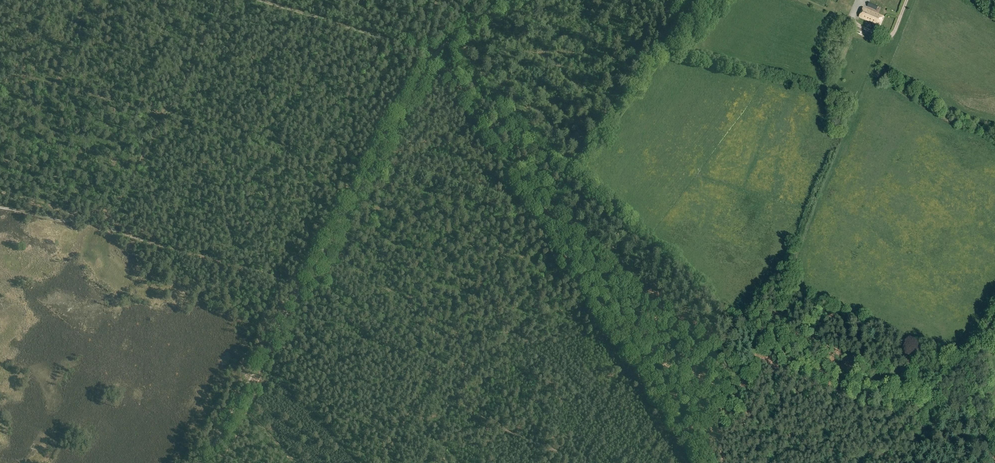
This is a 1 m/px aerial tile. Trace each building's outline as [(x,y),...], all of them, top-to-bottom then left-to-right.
[(868,7),(877,11),(878,6),(869,3),(868,7)] [(860,17),(873,23),(879,25),(883,17),(863,8),(860,17)]
